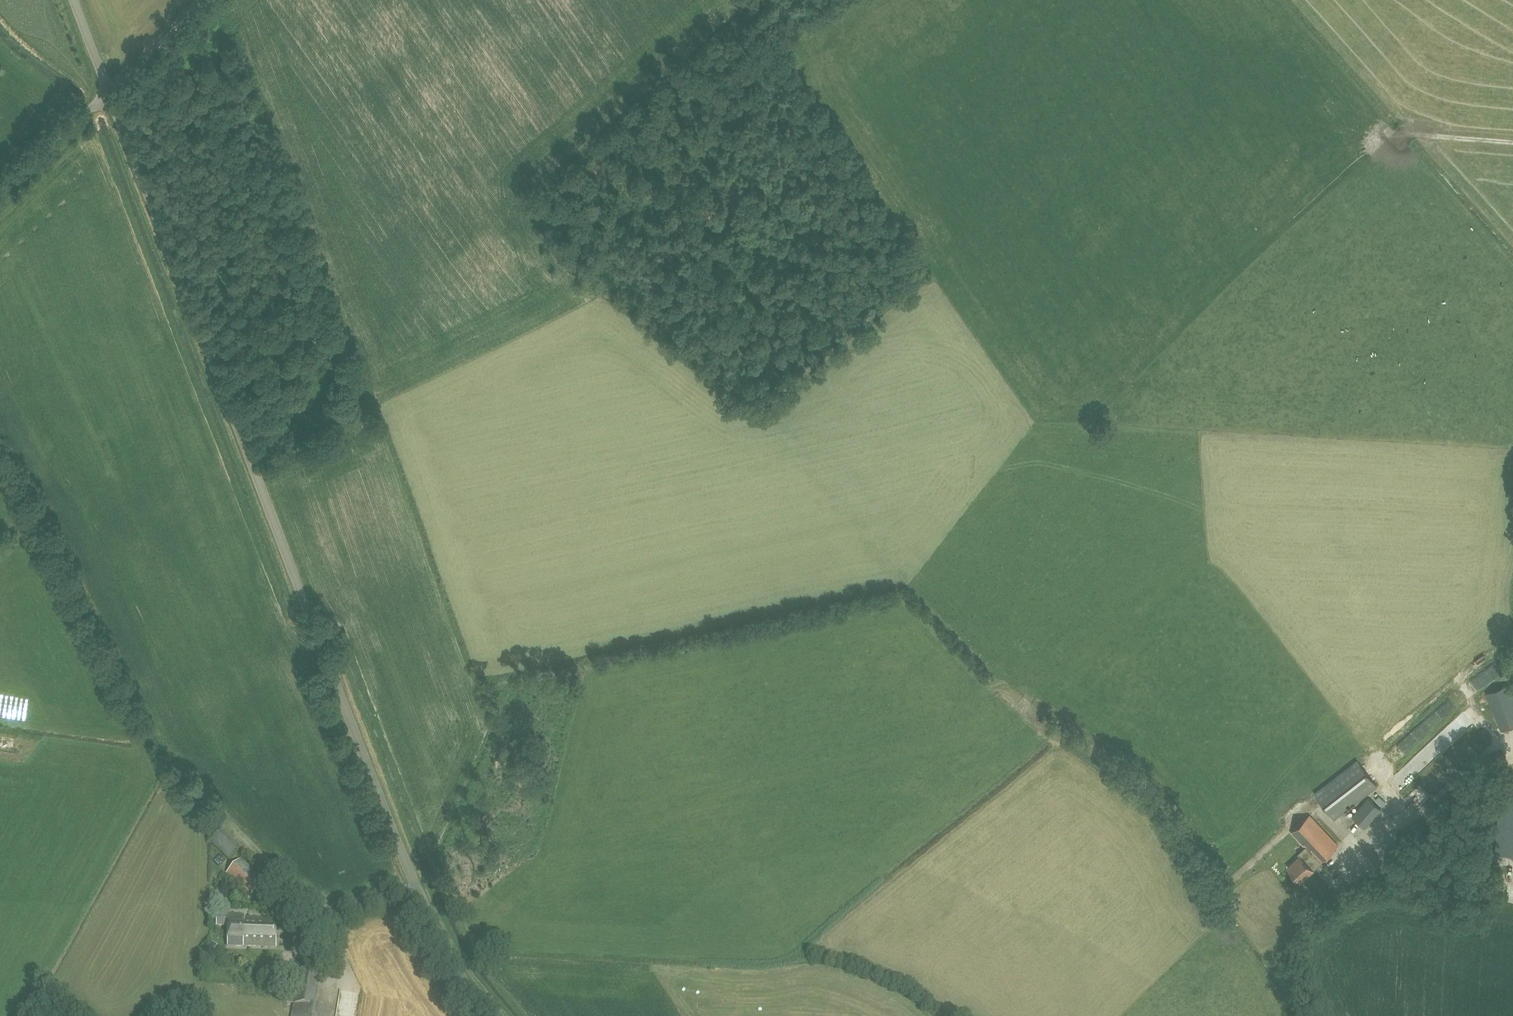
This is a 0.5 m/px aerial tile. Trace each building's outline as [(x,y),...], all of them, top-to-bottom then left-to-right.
[(1500,731),(1512,726),(1512,695),(1508,684),(1485,693),(1500,731)] [(1314,793),(1335,820),(1378,787),(1357,760),(1314,793)] [(1500,797),(1495,852),(1512,854),(1512,798),(1500,797)] [(1366,827),(1372,820),(1373,820),(1382,811),(1368,798),(1359,807),(1360,808),(1353,815),(1366,827)] [(1310,814),(1291,832),(1320,859),(1322,860),(1338,845),(1310,814)] [(229,860),(241,847),(222,829),(210,841),(229,860)] [(1288,867),(1302,882),(1314,870),(1312,867),(1320,859),(1308,849),(1288,867)] [(227,860),(220,854),(213,862),(219,867),(227,860)] [(249,897),(265,879),(242,857),(225,874),(249,897)] [(244,916),(217,915),(217,925),(228,925),(228,945),(244,946),(244,945),(244,917),(244,916)] [(277,918),(244,917),(244,945),(276,946),(277,918)] [(209,960),(220,950),(212,940),(200,951),(209,960)] [(291,970),(286,1002),(293,1003),(316,1005),(321,972),(299,969),(298,970),(291,970)] [(293,1003),(291,1015),(334,1015),(335,1009),(316,1005),(293,1003)]
